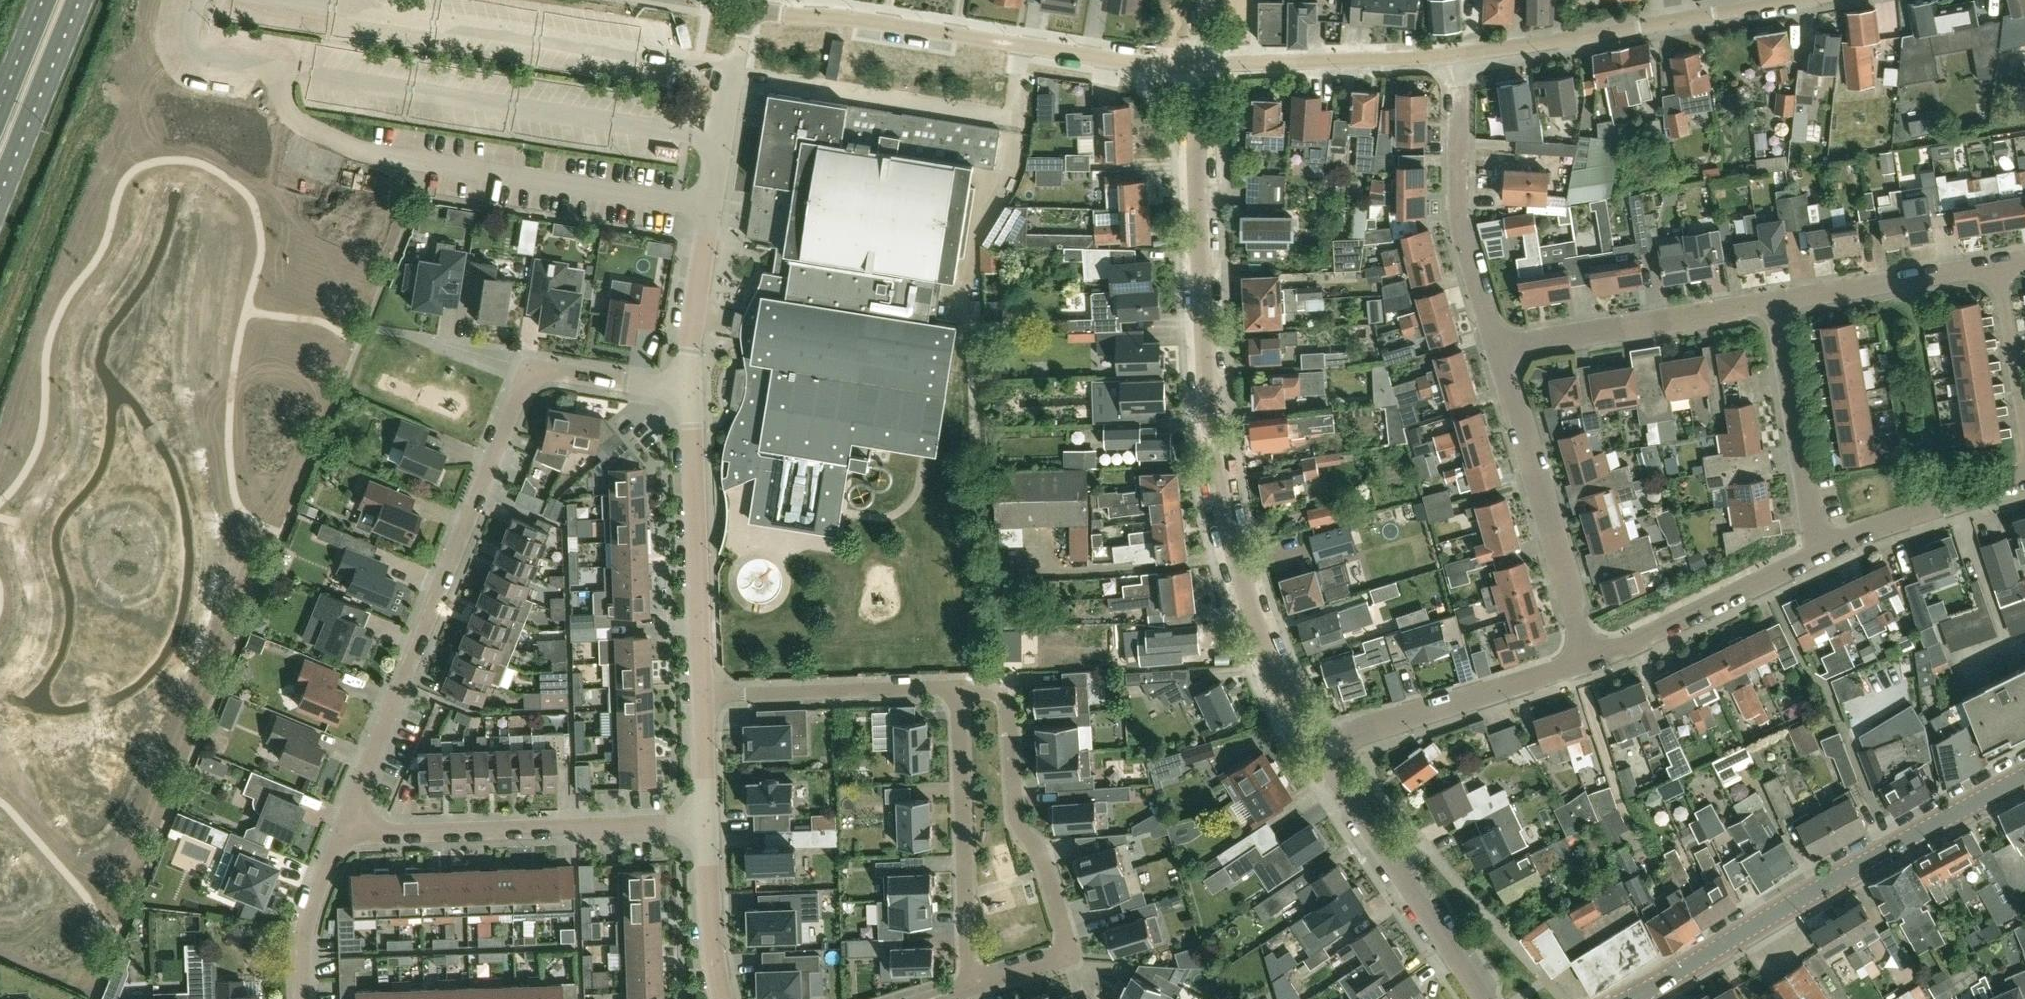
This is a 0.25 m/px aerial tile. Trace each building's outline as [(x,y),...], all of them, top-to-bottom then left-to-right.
[(1077,0),(1043,0),(1042,6),(1075,12),(1077,0)] [(1106,6),(1137,10),(1139,0),(1107,0),(1106,6)] [(1317,6),(1317,1),(1311,1),(1311,0),(1280,0),(1280,1),(1259,1),(1259,40),(1263,45),(1307,45),(1307,20),(1317,20),(1317,6)] [(1351,17),(1353,0),(1344,0),(1343,16),(1351,17)] [(1385,0),(1353,0),(1351,17),(1351,23),(1364,24),(1364,19),(1383,21),(1385,0)] [(1418,6),(1418,0),(1385,0),(1383,21),(1402,23),(1402,28),(1416,29),(1418,6)] [(1461,28),(1458,0),(1428,0),(1430,30),(1461,28)] [(1485,19),(1513,20),(1514,0),(1485,0),(1485,19)] [(1524,20),(1554,21),(1554,0),(1524,0),(1524,20)] [(1951,50),(1947,35),(1948,35),(1947,31),(1944,31),(1939,8),(1937,0),(1934,0),(1923,2),(1920,1),(1915,2),(1913,5),(1909,5),(1917,44),(1902,47),(1898,87),(1940,78),(1935,54),(1951,50)] [(1978,23),(1973,0),(1941,7),(1941,8),(1939,8),(1944,31),(1947,31),(1977,24),(1981,43),(1975,44),(1975,45),(1977,45),(1981,64),(1976,65),(1979,78),(1994,77),(1994,76),(1998,38),(2000,37),(2000,28),(2001,27),(1999,27),(2000,19),(2000,18),(1978,23)] [(2012,7),(2001,10),(2003,20),(2001,20),(2003,27),(2000,28),(2000,37),(1999,38),(2005,37),(2007,41),(2024,37),(2024,0),(2010,0),(2012,7)] [(1868,41),(1879,40),(1875,9),(1845,13),(1849,43),(1844,43),(1850,89),(1874,86),(1868,41)] [(1837,73),(1841,33),(1837,33),(1838,29),(1819,27),(1819,31),(1817,31),(1815,51),(1810,51),(1807,77),(1797,76),(1795,94),(1795,103),(1814,105),(1816,84),(1818,84),(1819,71),(1837,73)] [(1775,63),(1778,81),(1788,79),(1785,61),(1791,60),(1786,29),(1755,35),(1760,66),(1775,63)] [(1651,74),(1649,43),(1622,49),(1630,102),(1641,100),(1652,98),(1648,74),(1651,74)] [(1630,102),(1622,49),(1595,54),(1597,86),(1608,84),(1615,120),(1600,122),(1601,138),(1591,136),(1586,167),(1572,170),(1567,197),(1567,203),(1611,197),(1622,123),(1633,120),(1630,102)] [(1713,108),(1706,72),(1701,73),(1697,53),(1672,58),(1679,94),(1663,97),(1662,111),(1680,108),(1681,114),(1713,108)] [(2009,55),(1998,54),(1996,72),(2007,73),(2009,55)] [(1572,76),(1546,80),(1546,81),(1539,82),(1541,100),(1549,98),(1551,111),(1561,110),(1563,117),(1577,115),(1576,107),(1577,107),(1572,76)] [(1532,114),(1527,82),(1501,86),(1506,118),(1516,116),(1518,127),(1517,140),(1544,142),(1542,129),(1528,128),(1526,115),(1532,114)] [(1750,95),(1750,91),(1749,88),(1747,86),(1744,85),(1740,86),(1738,88),(1737,91),(1738,95),(1741,97),(1744,98),(1747,97),(1750,95)] [(1359,135),(1358,145),(1357,154),(1373,155),(1374,147),(1374,136),(1371,136),(1372,123),(1377,124),(1378,110),(1377,109),(1378,93),(1353,91),(1349,135),(1359,135)] [(943,278),(956,280),(959,257),(964,258),(975,188),(970,187),(974,166),(994,169),(1001,130),(770,93),(764,127),(752,204),(747,237),(772,241),(778,242),(773,273),(764,272),(763,276),(761,280),(760,284),(758,288),(756,292),(754,296),(751,301),(749,306),(746,311),(744,315),(741,335),(742,340),(742,344),(742,345),(743,349),(744,353),(745,357),(746,367),(737,368),(731,406),(739,410),(735,419),(733,422),(731,428),(727,438),(725,447),(723,457),(723,466),(722,467),(722,472),(723,476),(723,480),(724,485),(725,489),(748,479),(746,475),(760,471),(777,467),(783,465),(805,463),(826,463),(836,464),(846,465),(855,467),(864,469),(869,470),(870,461),(870,460),(873,442),(929,451),(936,452),(956,326),(935,323),(943,278)] [(1795,103),(1795,94),(1777,93),(1776,113),(1794,115),(1795,103)] [(1054,119),(1054,94),(1038,94),(1038,119),(1054,119)] [(1319,124),(1321,97),(1295,95),(1291,140),(1307,141),(1305,159),(1311,165),(1318,166),(1317,173),(1325,174),(1326,166),(1327,166),(1329,138),(1330,125),(1319,124)] [(1426,119),(1426,95),(1399,95),(1399,119),(1426,119)] [(1268,148),(1283,148),(1284,122),(1279,121),(1280,101),(1269,101),(1267,97),(1261,97),(1257,100),(1254,100),(1253,131),(1269,131),(1268,148)] [(1131,131),(1130,104),(1093,106),(1094,116),(1079,116),(1080,134),(1095,133),(1102,133),(1131,131)] [(1681,114),(1680,108),(1662,111),(1667,137),(1685,134),(1681,114)] [(1382,109),(1380,122),(1391,122),(1391,109),(1382,109)] [(1079,116),(1079,114),(1067,115),(1068,135),(1080,134),(1079,116)] [(1431,129),(1426,129),(1426,119),(1399,119),(1399,142),(1426,142),(1426,140),(1431,140),(1431,129)] [(1936,132),(1933,119),(1915,123),(1917,135),(1936,132)] [(1391,122),(1380,122),(1379,132),(1391,132),(1391,122)] [(1096,160),(1133,158),(1131,131),(1102,133),(1095,133),(1096,160)] [(1349,140),(1329,138),(1327,166),(1347,168),(1349,140)] [(1824,140),(1809,138),(1807,153),(1813,154),(1813,160),(1827,161),(1829,148),(1823,147),(1824,140)] [(1577,144),(1544,142),(1517,140),(1516,152),(1575,156),(1577,144)] [(1894,162),(1892,152),(1879,154),(1880,164),(1894,162)] [(1395,153),(1376,153),(1374,171),(1386,171),(1387,163),(1395,163),(1395,153)] [(1091,154),(1067,154),(1066,170),(1091,170),(1091,154)] [(1788,169),(1786,155),(1756,159),(1758,172),(1788,169)] [(1426,191),(1426,167),(1399,167),(1399,178),(1391,178),(1391,191),(1426,191)] [(1063,169),(1037,169),(1037,185),(1062,185),(1063,169)] [(1504,200),(1545,203),(1544,214),(1559,215),(1566,215),(1567,208),(1567,203),(1567,197),(1547,196),(1548,172),(1506,169),(1504,200)] [(2024,223),(2024,196),(2024,195),(2020,170),(2010,172),(2012,183),(2010,183),(2012,197),(2002,199),(2006,226),(2024,223)] [(2006,226),(2002,199),(2001,199),(1997,174),(1984,176),(1974,178),(1978,203),(1982,229),(2006,226)] [(1285,208),(1287,177),(1248,175),(1247,206),(1270,207),(1270,209),(1285,208)] [(1148,206),(1146,179),(1134,180),(1133,176),(1105,177),(1107,208),(1117,207),(1148,206)] [(1982,229),(1978,203),(1974,178),(1961,180),(1965,205),(1954,207),(1958,233),(1982,229)] [(1373,180),(1371,190),(1380,191),(1383,191),(1384,182),(1373,180)] [(1953,201),(1950,183),(1938,185),(1938,188),(1927,190),(1929,205),(1953,201)] [(1788,189),(1776,191),(1777,197),(1789,195),(1788,189)] [(1909,241),(1905,215),(1901,189),(1892,190),(1894,206),(1878,208),(1885,246),(1886,246),(1886,245),(1887,245),(1888,249),(1898,247),(1898,243),(1909,241)] [(1426,215),(1426,191),(1391,191),(1383,191),(1380,191),(1371,190),(1370,203),(1399,203),(1399,215),(1426,215)] [(1654,210),(1650,190),(1642,192),(1645,211),(1654,210)] [(1868,217),(1876,216),(1872,192),(1864,193),(1866,208),(1868,217)] [(1828,255),(1837,253),(1832,226),(1828,201),(1819,202),(1820,208),(1807,210),(1805,193),(1791,195),(1796,227),(1806,225),(1812,258),(1814,258),(1816,261),(1826,260),(1828,255)] [(1796,227),(1791,195),(1789,195),(1777,197),(1781,219),(1758,223),(1765,265),(1788,261),(1788,262),(1790,262),(1784,229),(1796,227)] [(1619,288),(1615,261),(1616,261),(1615,251),(1614,245),(1606,199),(1590,201),(1592,210),(1598,209),(1605,253),(1590,255),(1591,265),(1590,265),(1595,293),(1596,293),(1596,292),(1619,288)] [(1034,247),(1034,238),(1027,238),(1028,206),(1008,206),(984,246),(1027,247),(1034,247)] [(1150,238),(1148,206),(1117,207),(1107,208),(1096,208),(1098,242),(1150,238)] [(1573,223),(1571,207),(1567,208),(1566,215),(1559,215),(1560,225),(1573,223)] [(1860,218),(1868,217),(1866,208),(1858,209),(1860,218)] [(1935,238),(1930,209),(1928,210),(1928,211),(1905,215),(1909,241),(1933,238),(1933,239),(1935,238)] [(1542,260),(1539,245),(1543,245),(1540,228),(1537,211),(1505,217),(1509,234),(1523,231),(1528,256),(1517,258),(1519,276),(1523,305),(1525,305),(1525,304),(1548,300),(1542,260)] [(1645,221),(1650,252),(1659,250),(1660,250),(1659,242),(1654,213),(1644,214),(1645,221)] [(1765,265),(1758,223),(1757,223),(1756,213),(1744,215),(1749,240),(1738,242),(1737,241),(1736,241),(1741,270),(1742,270),(1742,268),(1765,265)] [(1245,232),(1246,246),(1288,245),(1288,232),(1291,232),(1290,215),(1242,216),(1242,232),(1245,232)] [(1717,219),(1721,239),(1733,238),(1729,217),(1718,218),(1717,219)] [(1368,218),(1366,230),(1376,229),(1376,228),(1376,218),(1368,218)] [(1645,221),(1633,223),(1636,242),(1638,254),(1639,253),(1650,252),(1645,221)] [(1862,250),(1858,229),(1857,221),(1856,221),(1856,223),(1832,226),(1837,253),(1860,249),(1860,250),(1862,250)] [(1482,223),(1482,239),(1506,238),(1506,222),(1482,223)] [(562,237),(564,226),(553,224),(551,236),(562,237)] [(1365,238),(1364,244),(1394,240),(1392,227),(1376,228),(1376,229),(1366,230),(1365,238)] [(1434,252),(1428,229),(1402,236),(1405,246),(1382,252),(1382,256),(1385,266),(1434,252)] [(1034,238),(1034,247),(1079,247),(1079,236),(1045,235),(1043,238),(1034,238)] [(1365,238),(1334,240),(1335,270),(1360,269),(1364,244),(1365,238)] [(1659,250),(1664,282),(1666,282),(1666,281),(1690,277),(1686,250),(1687,249),(1685,238),(1659,242),(1660,250),(1659,250)] [(456,305),(465,251),(454,249),(454,243),(437,240),(433,261),(418,258),(417,265),(411,264),(411,263),(410,262),(404,279),(403,282),(404,283),(404,284),(405,286),(406,288),(408,289),(413,290),(411,306),(419,307),(418,312),(432,314),(433,309),(440,310),(442,302),(456,305)] [(1579,255),(1576,240),(1563,242),(1566,258),(1571,257),(1572,265),(1580,264),(1579,255)] [(671,258),(673,244),(660,242),(658,256),(671,258)] [(1642,286),(1644,285),(1639,253),(1638,254),(1636,242),(1614,245),(1615,251),(1616,261),(1615,261),(1619,288),(1642,285),(1642,286)] [(1710,244),(1710,246),(1687,249),(1686,250),(1690,277),(1715,273),(1715,274),(1717,274),(1712,244),(1710,244)] [(1113,292),(1120,291),(1119,290),(1153,288),(1152,287),(1151,261),(1109,264),(1108,249),(1084,249),(1087,279),(1112,277),(1113,292)] [(1003,250),(984,250),(983,272),(1003,273),(1003,250)] [(1441,275),(1434,252),(1385,266),(1387,274),(1411,268),(1415,282),(1441,275)] [(1587,254),(1579,255),(1580,264),(1588,263),(1587,254)] [(565,264),(536,259),(531,293),(544,295),(539,326),(556,329),(559,333),(572,335),(577,332),(579,319),(575,315),(579,292),(561,289),(565,264)] [(1573,297),(1569,269),(1558,271),(1557,261),(1554,259),(1542,260),(1548,300),(1572,296),(1572,297),(1573,297)] [(503,320),(509,279),(492,277),(494,264),(471,260),(465,303),(478,305),(476,320),(492,323),(493,319),(503,320)] [(1381,281),(1379,267),(1366,270),(1368,283),(1381,281)] [(1319,287),(1297,288),(1280,289),(1279,277),(1246,278),(1246,283),(1243,285),(1244,292),(1247,295),(1247,302),(1306,299),(1319,299),(1319,287)] [(1383,285),(1384,299),(1408,292),(1405,279),(1383,285)] [(659,286),(631,282),(629,296),(625,299),(611,297),(605,336),(632,341),(635,324),(653,327),(659,286)] [(1158,287),(1152,287),(1153,288),(1119,290),(1120,291),(1121,305),(1094,307),(1094,318),(1065,319),(1065,332),(1122,330),(1121,316),(1159,314),(1158,287)] [(1451,313),(1444,290),(1419,298),(1423,310),(1411,314),(1400,318),(1403,328),(1451,313)] [(1412,305),(1408,292),(1384,299),(1386,312),(1412,305)] [(1281,324),(1281,313),(1298,312),(1298,310),(1306,310),(1306,299),(1247,302),(1248,310),(1245,311),(1245,318),(1248,321),(1248,325),(1281,324)] [(1385,321),(1383,299),(1369,300),(1370,323),(1385,321)] [(1950,331),(1981,326),(1994,323),(1993,315),(1980,317),(1977,302),(1946,307),(1950,331)] [(1458,336),(1451,313),(1403,328),(1405,337),(1417,334),(1418,337),(1430,333),(1433,344),(1458,336)] [(1003,331),(1003,316),(987,316),(987,332),(1003,331)] [(1826,350),(1858,345),(1854,322),(1811,329),(1812,337),(1824,336),(1826,350)] [(1953,353),(1984,348),(1998,346),(1996,338),(1983,340),(1981,326),(1950,331),(1953,353)] [(1160,353),(1160,341),(1144,342),(1144,330),(1097,331),(1098,354),(1119,353),(1119,371),(1161,369),(1161,367),(1166,367),(1165,353),(1160,353)] [(1282,348),(1288,348),(1288,344),(1299,343),(1298,330),(1280,331),(1267,332),(1267,336),(1251,337),(1253,362),(1282,361),(1282,348)] [(1417,356),(1414,344),(1383,353),(1386,364),(1417,356)] [(1830,373),(1862,367),(1858,345),(1826,350),(1815,352),(1816,360),(1828,358),(1830,373)] [(1745,348),(1719,352),(1721,363),(1726,392),(1741,389),(1739,376),(1750,374),(1745,348)] [(1988,370),(2001,368),(2000,360),(1987,362),(1984,348),(1953,353),(1957,375),(1988,370)] [(1350,365),(1349,351),(1325,353),(1326,366),(1350,365)] [(1437,358),(1440,368),(1427,371),(1428,374),(1417,377),(1417,378),(1393,385),(1394,390),(1396,395),(1469,373),(1462,351),(1437,358)] [(1721,363),(1706,365),(1704,354),(1684,358),(1690,396),(1709,393),(1712,412),(1728,409),(1726,392),(1721,363)] [(1690,396),(1684,358),(1663,361),(1665,372),(1650,374),(1657,420),(1674,418),(1671,399),(1690,396)] [(1361,373),(1388,374),(1388,366),(1362,365),(1361,373)] [(1542,384),(1548,371),(1537,366),(1530,379),(1542,384)] [(1657,420),(1650,374),(1635,377),(1633,366),(1613,369),(1619,407),(1637,404),(1641,423),(1657,420)] [(1834,395),(1865,390),(1862,367),(1830,373),(1818,375),(1820,382),(1831,380),(1834,395)] [(1619,407),(1613,369),(1592,372),(1594,383),(1579,386),(1583,415),(1586,430),(1587,432),(1603,429),(1600,410),(1619,407)] [(2004,382),(1990,385),(1988,370),(1957,375),(1961,398),(1992,393),(2005,391),(2004,382)] [(1476,396),(1469,373),(1396,395),(1398,405),(1398,406),(1446,391),(1450,404),(1476,396)] [(1285,393),(1307,392),(1325,392),(1325,374),(1270,376),(1270,380),(1254,380),(1255,407),(1286,406),(1285,393)] [(1583,415),(1579,386),(1577,375),(1551,379),(1555,405),(1566,404),(1568,417),(1583,415)] [(1111,399),(1112,423),(1140,422),(1157,421),(1157,408),(1165,408),(1164,380),(1122,381),(1123,399),(1111,399)] [(1758,427),(1754,401),(1743,403),(1741,389),(1726,392),(1728,409),(1731,431),(1758,427)] [(1398,405),(1396,395),(1394,390),(1378,392),(1380,406),(1386,406),(1398,405)] [(1837,417),(1869,412),(1865,390),(1834,395),(1822,397),(1823,405),(1835,403),(1837,417)] [(1964,421),(1995,416),(2008,413),(2007,405),(1994,407),(1992,393),(1961,398),(1964,421)] [(1398,406),(1398,405),(1386,406),(1390,444),(1409,441),(1405,426),(1403,420),(1398,406)] [(568,444),(574,413),(549,409),(543,446),(538,445),(533,456),(532,458),(560,469),(567,451),(568,451),(569,444),(568,444)] [(1438,449),(1487,434),(1484,425),(1488,424),(1485,413),(1481,414),(1480,412),(1476,413),(1475,409),(1462,413),(1463,417),(1454,419),(1457,429),(1434,436),(1435,439),(1413,445),(1416,455),(1424,453),(1438,449)] [(1841,440),(1873,435),(1869,412),(1837,417),(1826,419),(1827,427),(1839,425),(1841,440)] [(620,442),(605,424),(597,423),(598,417),(574,413),(568,444),(569,444),(593,448),(601,458),(620,442)] [(1334,431),(1333,414),(1286,419),(1286,418),(1253,422),(1256,448),(1289,445),(1288,438),(1304,436),(1304,434),(1334,431)] [(1420,415),(1403,420),(1405,426),(1422,421),(1420,415)] [(1594,454),(1587,432),(1586,430),(1583,415),(1568,417),(1571,434),(1561,437),(1568,462),(1594,455),(1594,454)] [(2011,427),(1998,429),(1995,416),(1964,421),(1968,443),(2012,435),(2011,427)] [(1674,418),(1657,420),(1659,431),(1661,442),(1678,439),(1674,418)] [(426,431),(400,421),(392,442),(403,447),(397,462),(428,475),(427,477),(436,481),(441,468),(438,467),(444,453),(421,444),(426,431)] [(1156,427),(1141,428),(1140,422),(1112,423),(1106,423),(1107,447),(1139,446),(1140,458),(1171,457),(1170,432),(1156,432),(1156,427)] [(1707,435),(1706,428),(1701,425),(1694,426),(1696,436),(1707,435)] [(1761,448),(1758,427),(1731,431),(1719,433),(1723,452),(1704,455),(1705,464),(1706,472),(1753,464),(1751,449),(1761,448)] [(1494,457),(1487,434),(1438,449),(1441,460),(1464,453),(1467,462),(1444,469),(1444,472),(1494,457)] [(1845,463),(1876,458),(1873,435),(1841,440),(1829,442),(1831,449),(1842,448),(1845,463)] [(642,492),(641,467),(636,467),(635,459),(620,442),(601,458),(591,467),(597,474),(610,474),(611,493),(642,492)] [(1075,451),(1075,469),(1087,468),(1087,469),(1095,468),(1095,450),(1075,451)] [(1634,480),(1629,464),(1611,470),(1605,451),(1594,454),(1594,455),(1568,462),(1574,482),(1584,479),(1588,494),(1634,480)] [(1318,455),(1319,469),(1346,467),(1345,453),(1318,455)] [(1424,453),(1416,455),(1412,457),(1419,479),(1431,476),(1424,453)] [(1261,478),(1266,504),(1297,498),(1294,481),(1319,476),(1316,456),(1302,459),(1304,468),(1292,470),(1292,468),(1275,471),(1276,475),(1261,478)] [(1500,480),(1494,457),(1444,472),(1447,481),(1470,474),(1474,487),(1500,480)] [(1665,472),(1661,458),(1646,462),(1650,476),(1665,472)] [(1705,464),(1693,466),(1694,474),(1706,472),(1705,464)] [(1770,498),(1766,478),(1756,479),(1753,464),(1706,472),(1709,489),(1728,486),(1731,505),(1770,498)] [(1089,523),(1087,469),(1087,468),(1075,469),(996,471),(997,526),(1000,526),(1001,546),(1024,545),(1023,525),(1056,524),(1057,540),(1075,540),(1075,559),(1089,559),(1088,523),(1089,523)] [(1178,473),(1142,477),(1136,477),(1138,490),(1118,492),(1118,490),(1099,492),(1099,497),(1100,506),(1111,505),(1120,504),(1181,497),(1178,473)] [(1650,486),(1647,477),(1634,480),(1637,490),(1650,486)] [(418,518),(419,515),(408,510),(413,498),(369,480),(358,505),(377,513),(372,525),(409,540),(413,529),(417,528),(420,521),(418,518)] [(1637,517),(1631,499),(1639,497),(1634,480),(1588,494),(1593,508),(1582,511),(1588,531),(1626,521),(1637,517)] [(1423,496),(1427,509),(1452,502),(1449,489),(1423,496)] [(542,499),(519,490),(515,502),(537,511),(542,499)] [(611,494),(601,494),(601,518),(604,518),(604,517),(611,517),(622,517),(643,516),(643,506),(647,506),(646,496),(646,492),(642,492),(611,493),(611,494)] [(875,506),(874,494),(854,496),(855,508),(875,506)] [(542,514),(548,517),(556,499),(549,496),(542,514)] [(1183,517),(1181,497),(1120,504),(1111,505),(1112,516),(1153,511),(1154,521),(1183,517)] [(1773,519),(1770,498),(1731,505),(1735,529),(1724,531),(1728,553),(1765,535),(1762,521),(1773,519)] [(563,502),(556,499),(548,517),(555,520),(563,502)] [(1482,517),(1486,530),(1513,522),(1506,499),(1479,507),(1479,505),(1467,508),(1470,521),(1482,517)] [(567,518),(576,518),(575,502),(566,502),(567,518)] [(1452,502),(1427,509),(1430,521),(1455,515),(1452,502)] [(1342,518),(1338,503),(1308,510),(1312,526),(1342,518)] [(314,517),(317,509),(304,504),(301,512),(314,517)] [(1681,539),(1672,509),(1656,513),(1660,526),(1667,536),(1669,543),(1681,539)] [(649,528),(643,528),(643,516),(622,517),(611,517),(604,517),(604,518),(605,541),(650,540),(649,528)] [(542,544),(547,532),(551,523),(537,518),(533,526),(512,517),(503,539),(538,554),(542,556),(546,546),(542,544)] [(1185,537),(1183,517),(1154,521),(1155,530),(1131,533),(1132,543),(1185,537)] [(2015,519),(2023,546),(2018,548),(2022,562),(2024,561),(2024,517),(2015,519)] [(576,518),(567,518),(567,534),(577,534),(576,518)] [(1654,550),(1650,533),(1631,539),(1626,521),(1588,531),(1594,552),(1605,549),(1609,563),(1654,550)] [(1520,545),(1513,522),(1486,530),(1490,543),(1478,547),(1481,556),(1471,559),(1473,568),(1496,562),(1493,553),(1520,545)] [(1319,569),(1283,580),(1291,609),(1334,596),(1354,591),(1349,576),(1345,562),(1342,562),(1340,556),(1357,551),(1349,524),(1309,536),(1317,563),(1321,562),(1323,568),(1319,569)] [(323,527),(319,538),(336,543),(339,532),(323,527)] [(387,564),(372,558),(377,545),(343,531),(338,545),(345,548),(336,570),(351,576),(346,589),(383,604),(393,579),(382,574),(387,564)] [(1103,546),(1102,533),(1092,534),(1093,546),(1103,546)] [(1907,585),(1918,628),(1934,623),(1928,606),(1923,592),(1938,587),(1934,576),(1956,568),(1952,555),(1957,553),(1951,535),(1929,543),(1931,549),(1913,555),(1922,579),(1907,585)] [(1188,558),(1185,537),(1132,543),(1113,546),(1115,562),(1134,560),(1134,564),(1188,558)] [(2023,591),(2006,537),(1981,545),(1998,600),(2023,591)] [(534,565),(538,554),(503,539),(494,560),(530,575),(533,577),(537,567),(534,565)] [(650,551),(650,540),(605,541),(606,565),(645,564),(644,552),(650,551)] [(1686,554),(1683,542),(1670,545),(1674,558),(1686,554)] [(568,550),(568,566),(578,566),(577,550),(568,550)] [(1609,601),(1646,590),(1641,571),(1659,566),(1654,550),(1609,563),(1613,577),(1603,580),(1609,601)] [(1706,566),(1700,553),(1688,558),(1694,571),(1706,566)] [(1467,570),(1473,568),(1471,559),(1470,557),(1445,564),(1449,575),(1467,570)] [(525,586),(530,575),(494,560),(486,581),(525,597),(528,588),(525,586)] [(1888,564),(1886,565),(1885,562),(1883,561),(1876,564),(1875,567),(1876,569),(1867,574),(1889,622),(1899,617),(1888,594),(1900,588),(1888,564)] [(1525,562),(1498,570),(1492,572),(1496,584),(1483,588),(1486,601),(1532,587),(1525,562)] [(651,587),(651,575),(645,576),(645,564),(606,565),(606,566),(603,566),(604,589),(646,588),(651,587)] [(578,566),(568,566),(569,582),(578,582),(578,566)] [(1193,588),(1191,569),(1144,574),(1145,583),(1124,586),(1125,596),(1193,588)] [(1452,587),(1470,581),(1467,570),(1449,575),(1452,587)] [(563,586),(563,574),(549,575),(549,583),(558,586),(563,586)] [(1878,627),(1889,622),(1867,574),(1845,584),(1856,609),(1867,604),(1878,627)] [(1978,579),(1971,581),(1980,608),(1988,605),(1978,579)] [(531,601),(524,598),(525,597),(486,581),(477,603),(522,621),(531,601)] [(1400,594),(1396,582),(1370,590),(1374,603),(1400,594)] [(1856,609),(1845,584),(1823,594),(1848,649),(1857,645),(1850,629),(1853,627),(1846,614),(1856,609)] [(1539,611),(1533,588),(1532,587),(1486,601),(1488,606),(1495,604),(1497,611),(1509,607),(1512,619),(1539,611)] [(610,625),(610,614),(646,613),(646,588),(604,589),(591,590),(591,613),(570,614),(571,627),(595,626),(610,625)] [(1191,608),(1195,608),(1193,588),(1125,596),(1108,598),(1108,603),(1111,607),(1116,606),(1116,609),(1147,605),(1148,614),(1164,612),(1165,625),(1192,622),(1191,608)] [(370,636),(356,630),(364,609),(321,591),(312,613),(325,618),(315,644),(345,656),(348,648),(363,654),(370,636)] [(1847,650),(1848,649),(1823,594),(1801,605),(1806,615),(1795,620),(1808,649),(1830,639),(1845,670),(1854,665),(1847,650)] [(550,608),(564,607),(564,596),(550,597),(550,608)] [(1943,600),(1928,606),(1934,623),(1949,618),(1943,600)] [(2010,603),(2014,614),(2023,610),(2020,600),(2010,603)] [(1338,611),(1337,609),(1318,615),(1319,617),(1299,623),(1308,651),(1346,638),(1344,632),(1374,622),(1367,601),(1338,611)] [(514,642),(522,621),(477,603),(468,624),(514,642)] [(2010,603),(2001,606),(2004,617),(2014,614),(2010,603)] [(1982,620),(1992,617),(1988,605),(1980,608),(1978,608),(1982,620)] [(1469,606),(1457,609),(1462,625),(1474,621),(1469,606)] [(564,607),(550,608),(550,619),(565,618),(564,607)] [(1978,608),(1969,611),(1973,623),(1982,620),(1978,608)] [(1515,645),(1547,636),(1544,625),(1547,623),(1543,611),(1540,612),(1539,611),(1512,619),(1516,631),(1509,633),(1511,637),(1497,641),(1504,663),(1519,659),(1515,645)] [(1969,611),(1959,615),(1963,626),(1973,623),(1969,611)] [(1466,645),(1460,626),(1457,613),(1404,629),(1406,637),(1404,638),(1410,661),(1466,645)] [(1959,615),(1950,618),(1954,630),(1963,626),(1959,615)] [(1950,618),(1941,621),(1944,633),(1954,630),(1950,618)] [(262,633),(266,624),(257,620),(254,629),(262,633)] [(514,642),(468,624),(460,645),(507,664),(515,642),(514,642)] [(595,639),(595,626),(571,627),(571,639),(595,639)] [(1166,650),(1167,655),(1200,652),(1197,626),(1164,629),(1165,635),(1140,638),(1141,652),(1166,650)] [(1798,661),(1784,632),(1772,638),(1767,628),(1744,639),(1756,663),(1767,687),(1777,682),(1766,658),(1777,652),(1785,668),(1798,661)] [(1367,692),(1360,668),(1394,658),(1396,666),(1410,661),(1404,638),(1406,637),(1404,629),(1364,641),(1367,651),(1356,655),(1354,650),(1323,659),(1331,684),(1338,682),(1343,699),(1367,692)] [(1022,651),(1022,630),(998,630),(999,660),(1012,660),(1012,651),(1022,651)] [(260,653),(265,641),(250,635),(245,647),(260,653)] [(648,661),(647,636),(600,637),(601,661),(607,661),(607,662),(648,661)] [(1756,663),(1744,639),(1742,639),(1741,636),(1730,641),(1732,645),(1723,649),(1734,673),(1755,714),(1754,714),(1759,724),(1769,719),(1751,682),(1752,682),(1745,668),(1756,663)] [(551,639),(551,650),(566,649),(565,638),(551,639)] [(1897,646),(1901,657),(1918,650),(1913,639),(1897,646)] [(507,664),(460,645),(451,666),(490,682),(498,685),(507,664)] [(1876,658),(1871,646),(1859,651),(1865,663),(1876,658)] [(1934,671),(1929,646),(1916,651),(1919,674),(1934,671)] [(566,660),(566,649),(551,650),(552,661),(552,670),(566,670),(566,660)] [(1734,673),(1723,649),(1701,659),(1713,683),(1714,683),(1723,678),(1730,692),(1732,691),(1745,718),(1754,714),(1755,714),(1734,673)] [(1430,670),(1455,665),(1452,651),(1427,657),(1430,670)] [(1713,683),(1701,659),(1680,669),(1691,693),(1692,693),(1702,688),(1707,697),(1718,692),(1714,683),(1713,683)] [(336,720),(347,693),(332,687),(338,674),(304,660),(294,685),(303,689),(297,705),(336,720)] [(649,685),(648,661),(607,662),(608,687),(617,686),(649,685)] [(1493,672),(1489,661),(1476,665),(1479,677),(1493,672)] [(490,683),(490,682),(451,666),(442,688),(481,704),(486,694),(482,692),(487,681),(490,683)] [(586,691),(595,690),(595,687),(604,687),(603,667),(585,668),(586,691)] [(1239,717),(1221,681),(1208,687),(1204,678),(1194,683),(1191,679),(1190,668),(1141,671),(1142,683),(1143,683),(1150,699),(1160,694),(1166,705),(1184,696),(1188,704),(1200,698),(1213,725),(1221,721),(1223,724),(1239,717)] [(1699,707),(1692,693),(1691,693),(1680,669),(1670,674),(1668,670),(1658,675),(1659,679),(1658,680),(1676,717),(1689,711),(1698,707),(1699,707)] [(1963,696),(1988,758),(2015,745),(2013,740),(2024,734),(2024,674),(2022,675),(2019,669),(1963,696)] [(552,670),(553,691),(567,691),(567,680),(566,670),(552,670)] [(1079,711),(1090,710),(1087,670),(1063,672),(1064,685),(1035,687),(1035,690),(1031,690),(1032,700),(1036,700),(1037,714),(1065,712),(1079,711)] [(572,671),(573,687),(582,687),(581,671),(572,671)] [(1864,694),(1855,671),(1831,680),(1840,703),(1864,694)] [(1640,680),(1620,689),(1639,734),(1648,730),(1650,736),(1662,731),(1658,722),(1657,722),(1651,709),(1653,709),(1640,680)] [(650,709),(649,691),(649,685),(617,686),(618,709),(618,710),(650,709)] [(1406,697),(1402,685),(1391,689),(1394,700),(1406,697)] [(582,703),(582,687),(573,687),(573,703),(582,703)] [(1639,734),(1620,689),(1600,698),(1612,726),(1612,725),(1622,749),(1636,743),(1633,736),(1639,734)] [(567,702),(567,691),(553,691),(553,702),(567,702)] [(236,716),(242,702),(230,697),(224,711),(236,716)] [(1791,707),(1786,697),(1777,702),(1781,712),(1791,707)] [(1698,707),(1703,718),(1713,713),(1708,702),(1699,707),(1698,707)] [(916,721),(915,706),(890,706),(892,750),(897,750),(897,769),(929,768),(928,754),(933,753),(932,735),(927,735),(927,721),(916,721)] [(1577,706),(1556,713),(1571,758),(1591,751),(1586,735),(1587,734),(1577,706)] [(1988,759),(1972,720),(1961,726),(1951,706),(1941,713),(1950,732),(1966,773),(1988,761),(1987,759),(1988,759)] [(651,733),(650,709),(618,710),(618,709),(611,709),(612,734),(651,733)] [(806,709),(777,710),(777,724),(747,725),(748,740),(743,740),(744,759),(763,758),(763,754),(792,753),(791,736),(807,735),(806,709)] [(471,716),(457,710),(453,718),(467,724),(471,716)] [(1079,725),(1091,724),(1090,710),(1079,711),(1065,712),(1067,725),(1038,726),(1038,739),(1037,739),(1038,750),(1039,749),(1039,751),(1038,751),(1038,752),(1080,749),(1079,725)] [(1571,758),(1556,713),(1536,719),(1543,740),(1528,745),(1537,759),(1549,755),(1552,764),(1571,758)] [(1950,732),(1941,713),(1930,719),(1940,738),(1933,742),(1943,786),(1966,773),(1950,732)] [(316,759),(321,747),(314,744),(318,733),(277,716),(267,740),(283,746),(278,758),(296,765),(294,769),(313,777),(320,761),(316,759)] [(1703,718),(1693,722),(1699,734),(1708,729),(1703,718)] [(574,719),(574,735),(583,735),(583,719),(574,719)] [(1482,720),(1468,725),(1469,730),(1481,733),(1486,730),(1482,720)] [(1819,748),(1808,721),(1790,729),(1801,756),(1819,748)] [(1524,747),(1515,724),(1502,729),(1511,752),(1519,749),(1524,747)] [(1919,765),(1923,763),(1932,758),(1925,726),(1860,751),(1878,798),(1884,793),(1896,812),(1897,813),(1932,791),(1924,777),(1926,776),(1919,765)] [(1511,752),(1502,729),(1489,734),(1498,757),(1511,752)] [(556,761),(564,761),(563,732),(543,733),(544,748),(532,749),(533,787),(543,787),(544,790),(554,790),(554,786),(557,786),(556,761)] [(532,749),(531,733),(521,733),(522,749),(509,749),(510,788),(521,788),(521,791),(531,791),(531,787),(533,787),(532,749)] [(651,757),(651,733),(612,734),(612,752),(605,752),(605,759),(620,758),(651,757)] [(1859,781),(1839,733),(1838,733),(1821,740),(1827,755),(1834,757),(1845,786),(1858,782),(1859,781)] [(509,749),(508,734),(499,734),(499,750),(486,750),(487,789),(498,788),(498,792),(508,791),(508,788),(510,788),(509,749)] [(486,750),(486,735),(476,735),(476,751),(463,751),(464,790),(475,789),(475,793),(485,792),(485,789),(487,789),(486,750)] [(583,735),(574,735),(575,751),(584,751),(583,735)] [(440,752),(440,736),(430,737),(431,752),(417,753),(417,767),(412,768),(406,781),(418,781),(418,791),(429,791),(430,794),(440,794),(440,790),(442,790),(440,752)] [(463,751),(463,739),(452,740),(453,751),(440,752),(442,790),(452,790),(452,793),(463,793),(462,790),(464,790),(463,751)] [(1411,785),(1412,787),(1437,768),(1431,759),(1443,751),(1435,740),(1423,748),(1421,745),(1410,753),(1412,756),(1397,767),(1403,775),(1402,779),(1407,785),(1411,785)] [(1214,754),(1211,742),(1185,751),(1188,761),(1188,762),(1214,754)] [(1524,747),(1519,749),(1530,763),(1537,759),(1528,745),(1524,747)] [(1692,770),(1680,746),(1667,752),(1671,765),(1666,766),(1673,779),(1677,777),(1679,776),(1692,770)] [(1091,774),(1090,748),(1080,749),(1038,752),(1039,765),(1035,765),(1036,776),(1040,776),(1040,778),(1070,776),(1071,789),(1083,788),(1095,787),(1094,773),(1091,774)] [(1185,751),(1149,761),(1154,780),(1183,772),(1180,763),(1188,761),(1185,751)] [(1245,796),(1278,774),(1277,773),(1281,769),(1275,761),(1270,762),(1263,752),(1253,759),(1251,755),(1220,776),(1237,802),(1245,796)] [(222,762),(204,755),(200,766),(218,773),(222,762)] [(652,781),(651,757),(620,758),(621,782),(652,781)] [(1714,765),(1720,778),(1737,770),(1730,758),(1714,765)] [(589,789),(588,765),(575,765),(576,789),(589,789)] [(1639,792),(1631,766),(1619,770),(1627,796),(1639,792)] [(246,828),(243,836),(268,846),(274,831),(289,837),(295,822),(302,805),(287,799),(292,787),(251,770),(242,792),(253,796),(252,799),(252,803),(253,806),(255,808),(257,811),(260,812),(261,813),(257,824),(246,828)] [(1692,780),(1701,794),(1716,786),(1707,772),(1692,780)] [(1292,797),(1286,787),(1289,782),(1284,774),(1279,775),(1278,774),(1245,796),(1256,814),(1249,818),(1254,826),(1284,807),(1282,803),(1292,797)] [(1673,779),(1660,785),(1667,799),(1686,790),(1679,776),(1677,777),(1673,779)] [(1794,813),(1777,777),(1764,783),(1780,819),(1794,813)] [(761,831),(786,830),(791,830),(790,809),(794,808),(793,782),(778,782),(778,779),(764,779),(764,783),(749,783),(749,785),(745,785),(746,799),(750,799),(750,810),(761,810),(762,816),(760,816),(761,831)] [(1440,821),(1470,806),(1476,820),(1489,814),(1489,813),(1497,809),(1511,802),(1504,788),(1490,795),(1485,784),(1465,793),(1460,781),(1428,796),(1440,821)] [(1112,786),(1095,787),(1083,788),(1084,800),(1054,803),(1054,806),(1050,806),(1051,818),(1055,817),(1055,830),(1098,827),(1097,811),(1108,811),(1107,801),(1113,800),(1112,786)] [(911,800),(911,787),(886,788),(887,802),(899,801),(900,847),(931,845),(931,842),(932,842),(932,822),(931,822),(930,799),(911,800)] [(1588,795),(1599,819),(1617,808),(1611,787),(1588,795)] [(1837,803),(1825,809),(1812,816),(1809,810),(1792,818),(1800,834),(1803,832),(1814,854),(1867,827),(1856,805),(1859,803),(1851,788),(1834,797),(1837,803)] [(1598,820),(1599,819),(1588,795),(1586,790),(1567,803),(1577,817),(1584,827),(1598,820)] [(1504,837),(1523,828),(1511,802),(1497,809),(1489,813),(1489,814),(1495,827),(1466,841),(1467,842),(1463,843),(1469,855),(1472,853),(1478,865),(1510,850),(1504,837)] [(2024,887),(2024,852),(2024,851),(2024,802),(2002,815),(2015,840),(1994,852),(1993,852),(2014,892),(2024,887)] [(1695,812),(1698,818),(1699,817),(1710,838),(1726,829),(1711,803),(1695,812)] [(1665,949),(1683,938),(1661,895),(1656,897),(1653,895),(1627,844),(1623,847),(1618,834),(1628,829),(1617,808),(1599,819),(1598,820),(1628,878),(1625,880),(1636,903),(1644,899),(1647,905),(1643,908),(1665,949)] [(1798,863),(1780,835),(1769,814),(1760,820),(1755,811),(1742,819),(1777,876),(1798,863)] [(1577,817),(1560,825),(1566,836),(1584,827),(1577,817)] [(1709,839),(1710,838),(1699,817),(1698,818),(1690,822),(1699,842),(1709,838),(1709,839)] [(1147,818),(1138,823),(1141,834),(1151,831),(1147,818)] [(1199,827),(1194,819),(1167,826),(1173,845),(1191,840),(1200,834),(1196,829),(1199,827)] [(1778,877),(1777,876),(1742,819),(1730,826),(1739,841),(1745,852),(1737,856),(1739,860),(1757,890),(1778,877)] [(1324,844),(1310,823),(1285,840),(1270,850),(1284,871),(1324,844)] [(810,829),(791,830),(786,830),(786,846),(747,847),(748,875),(797,874),(796,847),(810,846),(810,829)] [(2014,892),(1993,852),(1994,852),(1991,848),(1984,852),(1972,830),(1936,849),(1950,874),(1951,874),(1953,877),(1954,876),(1967,901),(1982,893),(1998,923),(2023,909),(2014,892)] [(224,847),(214,873),(224,877),(218,892),(234,899),(236,894),(262,904),(269,886),(277,867),(262,861),(268,846),(243,836),(231,831),(230,834),(224,847)] [(1134,868),(1126,843),(1129,843),(1126,833),(1101,835),(1105,848),(1076,857),(1077,859),(1073,861),(1076,871),(1080,870),(1084,883),(1085,883),(1085,882),(1124,870),(1125,871),(1134,868)] [(1225,866),(1257,844),(1250,834),(1218,856),(1225,866)] [(1507,899),(1544,880),(1580,861),(1567,836),(1530,854),(1494,873),(1507,899)] [(1264,854),(1257,844),(1225,866),(1232,876),(1264,854)] [(1736,903),(1707,844),(1694,850),(1710,880),(1704,884),(1719,913),(1736,903)] [(1719,913),(1704,884),(1694,890),(1687,877),(1689,876),(1676,847),(1664,853),(1671,865),(1701,924),(1719,913)] [(1950,897),(1940,879),(1950,874),(1936,849),(1916,860),(1940,902),(1950,897)] [(936,875),(932,875),(932,872),(902,873),(901,860),(877,861),(877,875),(885,875),(886,900),(890,900),(890,899),(933,898),(933,886),(937,885),(936,875)] [(1919,903),(1929,897),(1910,862),(1890,873),(1909,908),(1924,934),(1925,934),(1933,948),(1946,941),(1928,908),(1923,911),(1919,903)] [(1312,910),(1351,884),(1337,863),(1313,880),(1313,881),(1299,890),(1304,898),(1312,910)] [(593,889),(592,865),(579,865),(580,889),(593,889)] [(1701,924),(1671,865),(1660,872),(1669,890),(1661,895),(1683,938),(1684,937),(1683,936),(1701,924)] [(444,920),(442,870),(433,870),(433,866),(419,867),(421,913),(435,913),(436,921),(444,920)] [(574,908),(573,879),(572,866),(533,867),(535,917),(544,917),(543,909),(574,908)] [(421,913),(419,867),(405,867),(405,871),(397,872),(398,922),(407,922),(407,914),(421,913)] [(535,917),(533,867),(511,868),(512,910),(526,910),(527,917),(535,917)] [(398,922),(397,872),(388,872),(388,868),(374,869),(374,873),(375,915),(390,914),(390,922),(398,922)] [(490,919),(488,868),(465,869),(467,912),(481,911),(481,919),(490,919)] [(512,910),(511,868),(488,868),(490,919),(498,918),(498,911),(512,910)] [(467,912),(465,869),(442,870),(444,920),(452,920),(452,912),(467,912)] [(656,894),(655,870),(617,871),(618,896),(656,894)] [(1131,893),(1125,871),(1124,870),(1085,882),(1085,883),(1086,884),(1085,885),(1087,894),(1089,894),(1092,907),(1120,898),(1124,910),(1132,908),(1147,903),(1143,890),(1131,893)] [(375,915),(374,873),(359,873),(360,878),(351,878),(351,906),(336,906),(337,938),(338,950),(364,949),(363,936),(354,937),(353,916),(375,915)] [(1909,908),(1890,873),(1870,884),(1889,919),(1900,913),(1905,920),(1900,923),(1910,942),(1924,934),(1909,908)] [(1659,952),(1636,903),(1625,880),(1592,895),(1548,919),(1553,927),(1554,926),(1565,944),(1563,945),(1572,959),(1593,993),(1659,952)] [(1298,896),(1289,883),(1262,901),(1255,906),(1263,918),(1270,913),(1271,914),(1298,896)] [(1351,884),(1312,910),(1325,929),(1328,927),(1333,935),(1357,919),(1352,912),(1364,904),(1360,898),(1363,897),(1364,894),(1359,886),(1356,886),(1353,888),(1351,884)] [(750,910),(751,940),(777,939),(778,942),(803,941),(802,920),(819,919),(818,893),(780,894),(780,909),(750,910)] [(657,918),(656,894),(618,896),(619,920),(657,918)] [(932,899),(933,899),(933,898),(890,899),(890,900),(891,924),(879,924),(880,938),(900,938),(904,938),(904,925),(933,924),(932,911),(933,911),(933,901),(932,901),(932,899)] [(1157,915),(1159,914),(1155,901),(1147,903),(1132,908),(1135,920),(1106,929),(1107,931),(1103,932),(1106,943),(1110,942),(1114,955),(1164,940),(1157,915)] [(1863,903),(1837,918),(1850,940),(1857,950),(1865,964),(1873,960),(1869,953),(1875,950),(1870,942),(1881,936),(1891,954),(1903,947),(1891,927),(1880,933),(1875,925),(1863,903)] [(581,905),(581,921),(590,921),(590,905),(581,905)] [(658,942),(657,918),(619,920),(619,921),(616,921),(617,944),(658,942)] [(1850,940),(1837,918),(1813,932),(1826,954),(1850,940)] [(491,945),(490,936),(490,920),(477,921),(478,945),(491,945)] [(590,921),(581,921),(582,937),(591,937),(590,921)] [(1391,943),(1377,923),(1353,939),(1354,940),(1339,950),(1345,958),(1359,949),(1366,960),(1391,943)] [(1572,959),(1563,945),(1565,944),(1554,926),(1553,927),(1546,931),(1541,923),(1527,932),(1534,940),(1532,941),(1555,970),(1572,959)] [(1999,928),(1986,936),(1989,942),(2003,935),(1999,928)] [(1976,931),(1966,937),(1974,950),(1984,944),(1976,931)] [(536,943),(536,934),(523,935),(523,944),(536,943)] [(1336,959),(1322,935),(1300,947),(1314,971),(1336,959)] [(490,936),(491,945),(503,944),(503,936),(490,936)] [(457,937),(445,938),(445,947),(458,946),(457,937)] [(445,947),(445,938),(432,938),(432,947),(445,947)] [(934,945),(901,947),(900,938),(880,938),(849,939),(849,955),(882,954),(882,960),(893,959),(893,979),(910,978),(909,972),(935,971),(934,945)] [(387,949),(399,948),(399,939),(386,940),(387,949)] [(412,939),(399,939),(399,948),(412,948),(412,939)] [(659,966),(658,942),(617,944),(610,945),(610,952),(620,952),(620,969),(627,968),(659,966)] [(1404,964),(1402,960),(1403,959),(1404,955),(1398,946),(1394,946),(1393,946),(1391,943),(1366,960),(1347,973),(1360,992),(1380,979),(1381,980),(1404,964)] [(537,959),(536,950),(524,950),(524,959),(537,959)] [(1857,950),(1848,955),(1856,969),(1865,964),(1857,950)] [(491,952),(491,961),(504,960),(503,951),(491,952)] [(1298,963),(1290,951),(1273,962),(1281,974),(1298,963)] [(478,961),(491,961),(491,952),(478,952),(478,961)] [(433,963),(445,962),(445,953),(432,954),(433,963)] [(445,953),(445,962),(458,962),(458,953),(445,953)] [(583,970),(592,969),(591,953),(582,954),(583,970)] [(820,954),(784,956),(784,970),(760,971),(760,985),(755,986),(756,998),(773,998),(811,997),(810,970),(820,970),(820,954)] [(387,964),(400,964),(399,955),(387,955),(387,964)] [(399,955),(400,964),(412,963),(412,955),(399,955)] [(378,990),(356,991),(355,970),(364,969),(364,956),(338,957),(339,977),(339,981),(340,998),(378,998),(378,990)] [(1783,998),(1831,998),(1804,960),(1772,982),(1783,998)] [(119,993),(127,973),(126,965),(116,961),(105,987),(119,993)] [(189,998),(203,997),(202,969),(202,962),(187,963),(188,991),(152,993),(153,998),(189,998)] [(1971,962),(1948,976),(1958,993),(1981,979),(1971,962)] [(1858,972),(1863,982),(1879,974),(1875,964),(1858,972)] [(660,990),(659,966),(627,968),(628,992),(660,990)] [(260,993),(242,994),(241,980),(216,981),(216,969),(202,969),(203,997),(204,997),(204,998),(261,998),(260,993)] [(592,969),(583,970),(583,986),(593,985),(592,969)] [(2006,977),(2011,988),(1995,995),(1997,998),(2024,998),(2024,969),(2006,977)] [(1183,986),(1157,972),(1151,983),(1134,974),(1128,985),(1126,984),(1118,998),(1176,998),(1183,986)] [(1410,973),(1387,989),(1393,998),(1405,998),(1421,989),(1410,973)] [(537,976),(529,977),(529,985),(515,985),(515,998),(538,998),(537,976)] [(576,983),(546,984),(546,976),(537,976),(538,998),(577,998),(576,983)] [(1948,976),(1929,987),(1936,998),(1948,998),(1958,993),(1948,976)] [(492,978),(483,978),(484,986),(469,987),(470,998),(492,998),(492,978)] [(515,985),(500,986),(500,978),(492,978),(492,998),(515,998),(515,985)] [(469,987),(455,987),(455,979),(446,980),(447,998),(470,998),(469,987)] [(446,980),(438,980),(438,988),(424,988),(424,998),(447,998),(446,980)] [(401,981),(392,982),(392,990),(378,990),(378,998),(401,998),(401,981)] [(424,988),(409,989),(409,981),(401,981),(401,998),(424,998),(424,988)] [(1732,987),(1711,998),(1739,998),(1732,987)] [(660,990),(628,992),(629,998),(660,998),(660,990)] [(1895,998),(1913,998),(1909,991),(1908,991),(1895,998)]
